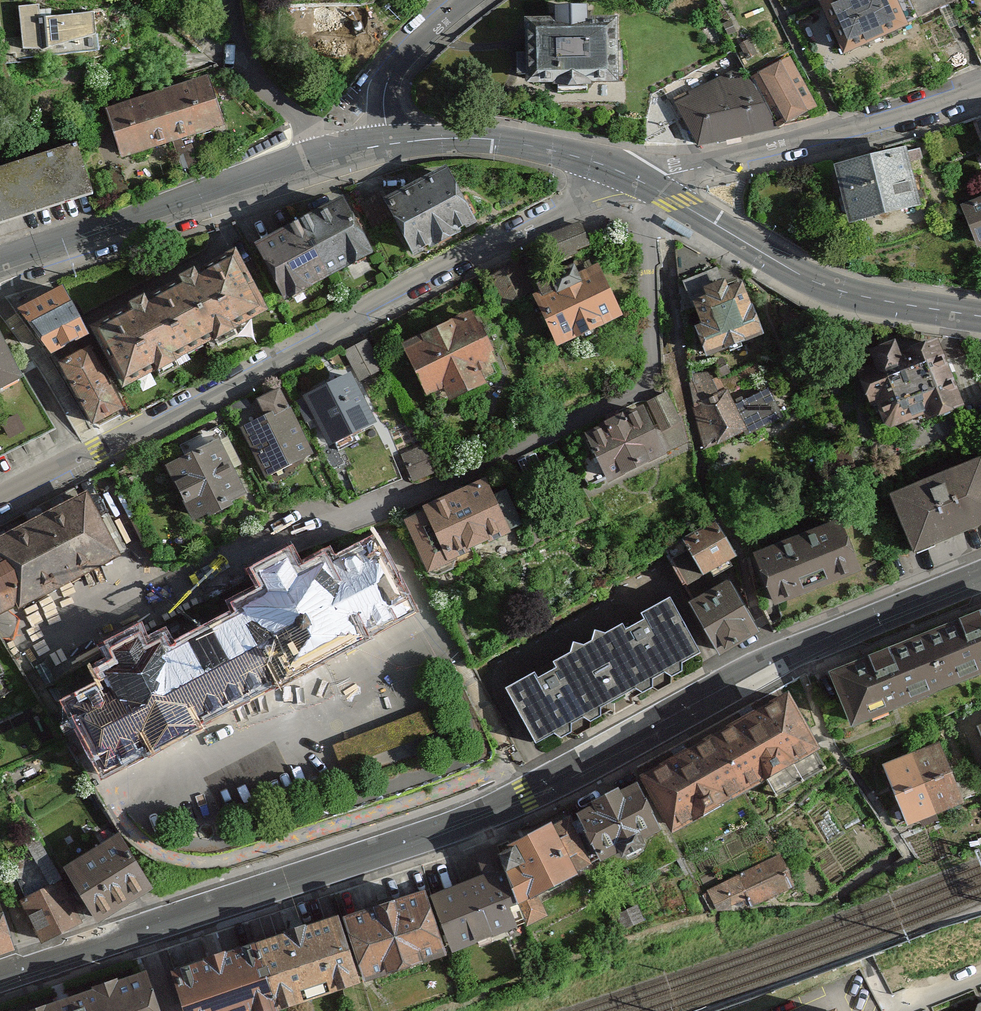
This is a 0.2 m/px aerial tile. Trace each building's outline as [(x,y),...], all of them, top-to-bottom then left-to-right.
[(0,0),(0,30),(4,61),(99,50),(95,11),(51,17),(50,8),(40,9),(39,3),(17,6),(16,0),(2,0),(0,0)] [(842,54),(910,25),(899,0),(819,0),(842,54)] [(910,25),(966,0),(899,0),(910,25)] [(550,16),(520,16),(519,46),(509,46),(509,70),(525,71),(525,83),(619,84),(619,17),(589,17),(590,3),(550,3),(550,16)] [(789,56),(749,77),(777,128),(817,107),(789,56)] [(676,102),(698,145),(777,128),(749,77),(743,66),(676,102)] [(223,124),(206,77),(183,84),(135,98),(107,106),(124,156),(223,124)] [(72,143),(0,165),(0,221),(88,195),(72,143)] [(907,145),(835,163),(850,221),(922,203),(907,145)] [(477,229),(448,167),(383,198),(395,222),(412,259),(477,229)] [(369,258),(337,197),(294,220),(326,281),(369,258)] [(383,198),(364,207),(376,231),(395,222),(383,198)] [(980,253),(980,199),(961,208),(980,253)] [(326,281),(294,220),(247,245),(279,306),(326,281)] [(591,246),(582,224),(549,239),(557,260),(591,246)] [(262,313),(231,253),(157,290),(189,351),(262,313)] [(489,273),(503,303),(535,288),(521,258),(489,273)] [(533,295),(559,354),(625,325),(599,266),(533,295)] [(763,326),(743,284),(730,290),(724,277),(700,288),(703,296),(688,303),(701,330),(692,334),(702,355),(763,326)] [(58,282),(21,300),(47,354),(84,336),(58,282)] [(189,351),(157,290),(90,325),(122,386),(189,351)] [(474,310),(398,343),(426,409),(503,376),(474,310)] [(937,336),(849,367),(875,441),(963,410),(937,336)] [(367,340),(329,360),(339,379),(353,372),(377,360),(367,340)] [(88,346),(55,364),(91,431),(124,413),(88,346)] [(0,348),(0,392),(18,383),(0,348)] [(339,379),(305,397),(329,445),(378,420),(353,372),(339,379)] [(282,387),(235,410),(268,477),(315,454),(282,387)] [(667,389),(582,426),(606,481),(691,444),(667,389)] [(730,392),(692,409),(710,447),(774,418),(764,396),(737,408),(730,392)] [(223,439),(167,462),(193,526),(250,503),(223,439)] [(424,445),(401,456),(415,485),(438,474),(424,445)] [(891,491),(917,557),(980,531),(980,457),(980,455),(891,491)] [(480,474),(418,505),(447,564),(509,532),(480,474)] [(120,552),(85,488),(0,534),(0,617),(120,552)] [(839,518),(752,550),(776,616),(864,583),(839,518)] [(683,533),(701,573),(734,559),(717,519),(683,533)] [(408,617),(368,535),(298,570),(288,550),(246,571),(256,591),(228,605),(234,617),(163,651),(158,640),(143,647),(135,631),(96,650),(101,661),(83,670),(90,684),(59,699),(94,770),(408,617)] [(728,575),(688,598),(718,649),(758,626),(728,575)] [(529,673),(502,689),(535,747),(556,734),(562,740),(573,734),(573,725),(583,719),(591,722),(602,719),(603,708),(610,705),(617,711),(633,704),(633,695),(646,697),(657,691),(657,675),(667,671),(678,679),(689,677),(687,664),(701,656),(666,596),(638,613),(639,619),(623,627),(620,623),(599,634),(589,629),(586,642),(568,640),(568,652),(550,662),(551,669),(533,678),(529,673)] [(852,727),(980,677),(980,609),(829,668),(852,727)] [(821,749),(787,691),(640,776),(674,834),(821,749)] [(962,808),(939,743),(886,763),(910,827),(962,808)] [(597,866),(659,833),(631,782),(570,815),(597,866)] [(537,895),(587,872),(564,821),(489,854),(498,873),(520,921),(544,910),(537,895)] [(149,888),(118,836),(59,869),(90,922),(149,888)] [(794,887),(778,852),(704,892),(715,913),(794,887)] [(492,873),(429,898),(451,953),(514,929),(492,873)] [(62,881),(21,902),(41,942),(82,922),(62,881)] [(357,983),(442,956),(420,892),(339,920),(357,983)] [(11,949),(0,917),(0,953),(11,949)] [(331,918),(246,947),(268,1010),(269,1010),(274,1010),(352,985),(331,918)] [(246,947),(164,975),(176,1010),(268,1010),(246,947)] [(141,974),(32,1010),(154,1010),(141,974)]
